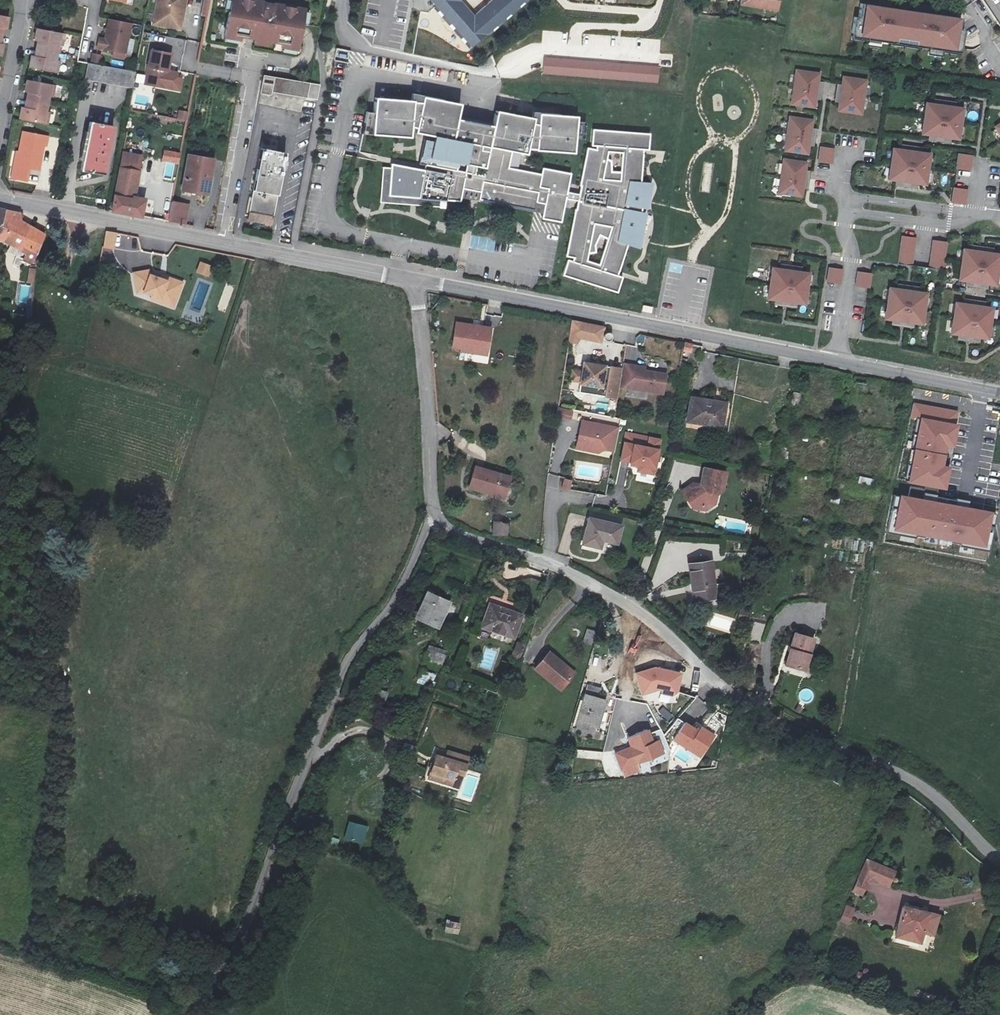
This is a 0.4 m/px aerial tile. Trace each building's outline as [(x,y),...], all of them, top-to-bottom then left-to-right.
[(156,15),(165,17),(167,21),(166,25),(181,28),(186,0),(159,0),(156,15)] [(239,40),(240,35),(255,38),(254,43),(265,45),(266,40),(281,43),(281,48),(295,51),(300,26),(303,12),(239,0),(231,0),(229,13),(224,37),(239,40)] [(472,47),(528,0),(492,0),(475,15),(462,0),(430,0),(472,47)] [(740,8),(777,13),(779,0),(741,0),(740,8)] [(855,19),(853,35),(869,37),(868,42),(891,45),(892,40),(921,44),(921,49),(943,52),(944,48),(962,49),(964,31),(960,30),(961,19),(861,6),(859,20),(855,19)] [(165,17),(156,15),(155,23),(166,25),(167,21),(165,17)] [(3,30),(6,30),(8,18),(0,16),(0,29),(3,30)] [(132,24),(110,20),(106,41),(100,40),(98,49),(127,54),(132,24)] [(28,109),(25,108),(21,108),(19,119),(49,125),(52,113),(48,112),(50,97),(54,98),(56,85),(52,85),(54,73),(58,73),(60,62),(56,61),(57,53),(59,46),(62,47),(65,35),(37,29),(34,42),(37,42),(40,43),(38,57),(34,57),(31,56),(29,69),(35,70),(33,82),(27,81),(24,93),(28,94),(30,94),(28,109)] [(151,48),(146,74),(153,76),(151,86),(168,89),(171,71),(172,70),(169,70),(172,52),(151,48)] [(93,54),(91,63),(99,65),(101,56),(93,54)] [(545,59),(544,73),(658,82),(659,68),(545,59)] [(133,88),(136,72),(99,65),(91,63),(88,63),(85,78),(133,88)] [(820,71),(799,68),(794,100),(815,104),(817,92),(823,92),(824,84),(818,83),(820,71)] [(171,71),(168,89),(179,91),(182,79),(177,78),(178,73),(171,71)] [(153,76),(146,74),(144,84),(151,86),(153,76)] [(271,93),(308,100),(311,84),(308,84),(264,75),(260,95),(271,96),(271,93)] [(867,78),(846,75),(844,87),(838,86),(837,95),(842,95),(841,107),(862,111),(867,78)] [(408,99),(376,98),(375,113),(370,113),(365,134),(362,134),(360,153),(423,165),(422,167),(422,169),(388,163),(388,164),(388,167),(381,167),(379,204),(384,204),(416,206),(442,208),(442,202),(462,204),(463,199),(475,202),(541,214),(540,219),(563,224),(566,199),(575,202),(564,258),(573,259),(572,261),(566,259),(562,276),(621,296),(625,278),(620,276),(620,274),(630,247),(639,248),(646,213),(640,212),(641,208),(647,209),(651,183),(642,182),(643,153),(643,151),(651,151),(651,133),(591,128),(589,146),(594,147),(595,149),(585,147),(577,185),(579,186),(578,194),(569,192),(572,173),(540,167),(539,173),(509,167),(512,153),(529,156),(530,152),(576,155),(576,140),(585,140),(584,122),(576,122),(576,115),(530,111),(530,116),(493,109),(490,125),(460,120),(463,103),(408,92),(408,99)] [(942,104),(928,102),(924,131),(937,133),(937,139),(945,140),(946,135),(960,137),(964,107),(950,105),(951,99),(943,98),(942,104)] [(171,132),(185,134),(190,108),(151,100),(146,127),(171,132)] [(813,118),(792,115),(787,147),(808,150),(810,139),(816,139),(817,131),(811,130),(813,118)] [(113,126),(90,121),(80,170),(103,175),(113,126)] [(49,136),(22,131),(18,151),(14,151),(11,166),(39,172),(44,146),(47,146),(49,136)] [(123,153),(141,156),(145,135),(128,132),(123,153)] [(183,143),(185,134),(171,132),(169,142),(172,143),(183,145),(183,143)] [(183,145),(172,143),(170,155),(180,157),(183,145)] [(909,149),(894,147),(889,176),(904,179),(903,184),(912,185),(912,180),(926,182),(931,152),(917,150),(918,145),(910,143),(909,149)] [(835,147),(822,145),(820,159),(833,161),(835,147)] [(257,171),(250,214),(274,218),(286,155),(264,151),(260,172),(257,171)] [(973,154),(960,152),(958,167),(971,169),(973,154)] [(141,156),(123,153),(112,211),(141,217),(144,199),(134,197),(141,156)] [(188,154),(181,189),(208,193),(214,159),(188,154)] [(807,160),(786,157),(781,189),(802,193),(804,181),(809,181),(811,173),(805,172),(807,160)] [(164,195),(173,197),(176,181),(168,179),(164,195)] [(968,188),(955,186),(953,200),(966,202),(968,188)] [(163,222),(168,222),(171,208),(172,204),(173,197),(164,195),(163,222)] [(188,206),(172,204),(171,208),(168,222),(184,226),(188,206)] [(0,233),(0,240),(18,247),(20,244),(37,254),(42,237),(44,234),(22,222),(20,213),(7,210),(0,233)] [(105,247),(113,248),(115,248),(117,234),(107,233),(105,247)] [(917,236),(903,234),(899,262),(912,264),(917,236)] [(948,240),(934,238),(930,266),(944,269),(948,240)] [(964,248),(960,278),(973,280),(973,285),(981,287),(982,281),(996,283),(999,254),(999,253),(986,251),(987,245),(979,244),(978,250),(964,248)] [(196,274),(209,277),(212,265),(199,262),(196,274)] [(787,267),(773,265),(769,295),(782,297),(782,303),(790,304),(791,298),(805,300),(809,271),(795,269),(796,263),(788,262),(787,267)] [(843,267),(830,265),(827,279),(841,281),(843,267)] [(177,310),(184,283),(161,272),(159,277),(151,274),(149,268),(132,273),(135,295),(144,294),(150,295),(150,299),(177,310)] [(872,271),(858,269),(856,283),(869,285),(872,271)] [(904,288),(890,286),(885,316),(899,318),(899,324),(907,325),(908,319),(921,321),(926,291),(912,289),(913,284),(904,282),(904,288)] [(226,309),(234,286),(227,284),(219,307),(226,309)] [(970,303),(956,301),(951,331),(965,333),(964,338),(973,340),(973,334),(987,336),(992,306),(978,304),(979,299),(970,298),(970,303)] [(494,327),(456,321),(451,349),(488,356),(494,327)] [(569,341),(604,343),(605,324),(570,322),(569,341)] [(692,354),(695,346),(686,342),(683,351),(692,354)] [(617,385),(620,368),(582,363),(578,391),(615,396),(617,385)] [(633,365),(621,363),(620,368),(617,385),(662,391),(664,372),(643,369),(632,368),(633,365)] [(719,430),(723,410),(704,406),(705,401),(689,399),(684,424),(719,430)] [(724,405),(705,401),(704,406),(723,410),(724,405)] [(571,408),(555,405),(554,414),(569,416),(571,408)] [(955,448),(959,425),(922,418),(909,483),(947,491),(951,468),(945,466),(948,447),(955,448)] [(618,427),(581,419),(576,442),(586,444),(590,449),(597,451),(602,447),(613,449),(618,427)] [(664,441),(625,431),(621,460),(631,463),(637,472),(656,474),(664,441)] [(684,492),(681,495),(694,513),(712,500),(712,492),(719,488),(723,468),(697,463),(694,480),(686,478),(678,484),(684,492)] [(620,470),(617,484),(623,485),(626,472),(620,470)] [(501,505),(509,485),(479,472),(471,493),(501,505)] [(871,486),(873,479),(860,476),(858,483),(871,486)] [(570,491),(573,481),(564,478),(561,488),(570,491)] [(675,486),(681,495),(684,492),(678,484),(675,486)] [(994,513),(900,496),(893,532),(986,551),(994,513)] [(616,542),(620,524),(587,515),(580,542),(599,547),(601,538),(616,542)] [(504,541),(508,529),(495,526),(491,537),(504,541)] [(887,533),(886,539),(902,542),(903,536),(887,533)] [(714,596),(708,560),(687,564),(692,600),(714,596)] [(440,624),(450,597),(428,588),(423,597),(427,599),(420,616),(440,624)] [(480,624),(511,635),(520,613),(489,601),(480,624)] [(592,645),(595,631),(586,629),(583,643),(592,645)] [(780,661),(798,667),(804,650),(809,636),(789,629),(780,661)] [(523,640),(511,635),(505,653),(516,657),(523,640)] [(448,645),(432,638),(426,651),(442,659),(448,645)] [(572,669),(544,650),(531,670),(559,689),(572,669)] [(804,650),(798,667),(804,669),(809,652),(804,650)] [(683,688),(676,665),(635,676),(642,700),(683,688)] [(431,688),(436,674),(420,669),(415,683),(431,688)] [(580,690),(597,694),(600,682),(583,678),(580,690)] [(597,694),(580,690),(569,728),(590,734),(592,726),(598,727),(606,697),(597,694)] [(704,758),(716,734),(699,726),(698,728),(683,721),(673,743),(704,758)] [(664,752),(647,730),(630,744),(648,765),(664,752)] [(453,773),(460,776),(464,764),(445,757),(446,753),(433,749),(426,768),(437,772),(434,779),(449,784),(453,773)] [(437,772),(426,768),(423,774),(434,779),(437,772)] [(456,786),(460,776),(453,773),(449,784),(456,786)] [(361,826),(342,821),(337,839),(356,843),(361,826)] [(866,858),(851,892),(863,898),(871,881),(889,889),(897,872),(866,858)] [(845,905),(839,922),(850,925),(856,908),(845,905)] [(930,945),(938,918),(903,906),(896,934),(930,945)] [(443,928),(449,930),(451,919),(444,917),(443,928)] [(459,921),(451,919),(449,930),(456,931),(459,921)]
